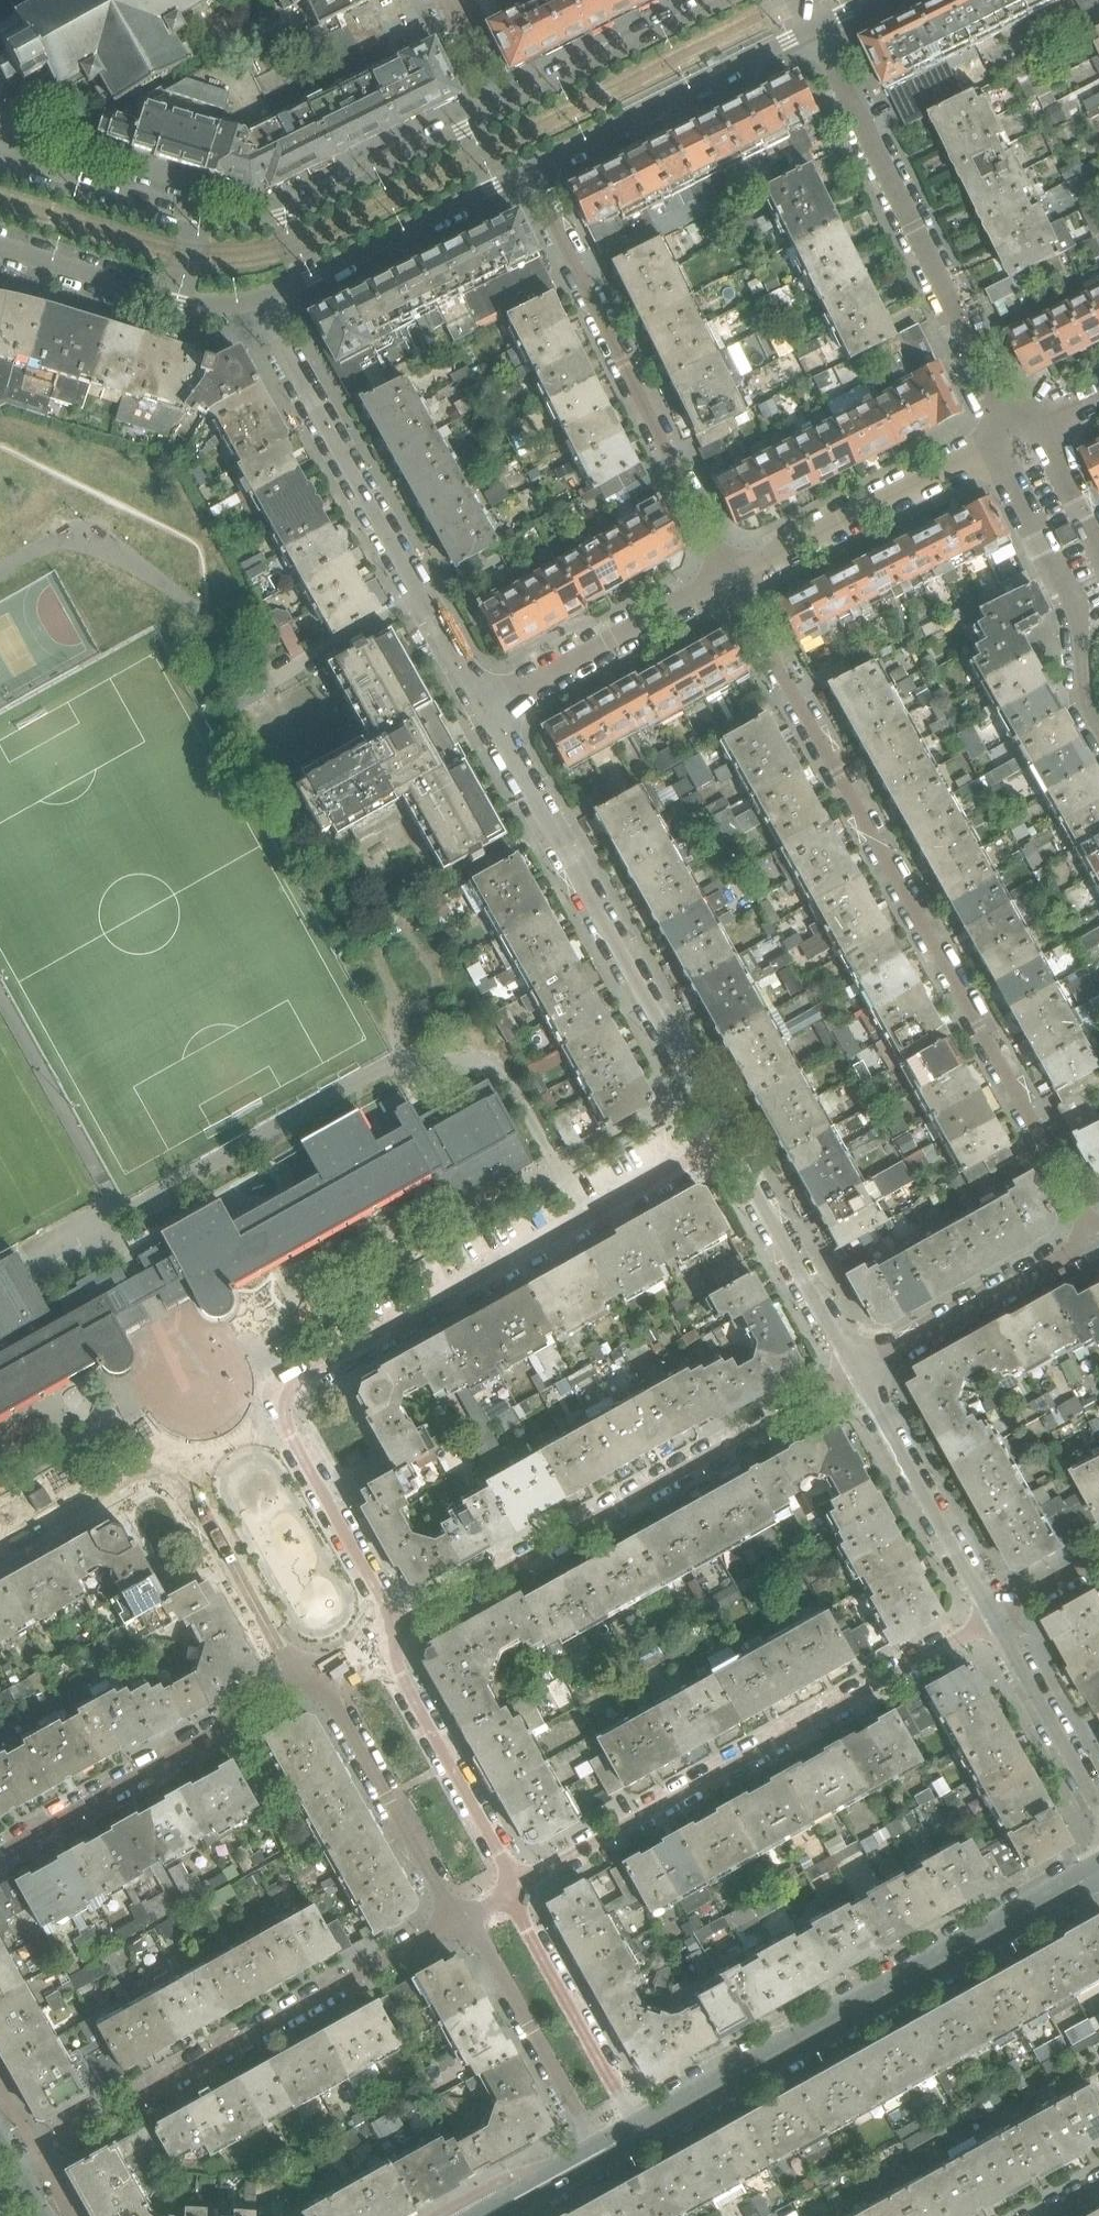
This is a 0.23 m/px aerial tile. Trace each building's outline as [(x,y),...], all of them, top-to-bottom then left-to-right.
[(221,0),(22,0),(11,6),(15,13),(14,14),(15,16),(0,25),(0,44),(1,44),(5,52),(4,52),(4,53),(0,56),(0,72),(3,77),(2,80),(5,81),(17,75),(17,76),(18,75),(23,83),(19,89),(23,95),(30,96),(31,98),(54,85),(55,87),(56,87),(60,94),(85,80),(87,84),(91,82),(95,88),(94,89),(99,100),(101,99),(105,106),(112,102),(114,105),(129,96),(132,100),(144,94),(142,88),(159,79),(162,77),(165,82),(179,74),(176,69),(189,62),(189,60),(194,57),(181,33),(191,27),(209,59),(221,53),(199,14),(222,2),(221,0)] [(315,25),(316,28),(340,16),(372,0),(277,0),(279,3),(283,11),(304,0),(316,24),(315,25)] [(410,0),(372,0),(340,16),(350,34),(372,23),(385,48),(363,60),(396,125),(454,97),(458,95),(456,93),(410,0)] [(488,28),(518,13),(512,0),(474,0),(488,28)] [(541,0),(512,0),(518,13),(488,28),(509,70),(563,42),(541,0)] [(599,0),(541,0),(563,42),(609,20),(599,0)] [(609,20),(649,0),(599,0),(609,20)] [(988,0),(946,0),(922,12),(947,62),(958,56),(963,66),(980,58),(975,48),(1004,33),(988,0)] [(1062,0),(988,0),(1004,33),(1051,9),(1066,38),(1078,32),(1064,3),(1062,0)] [(1098,33),(1098,32),(1098,3),(1098,0),(1082,0),(1098,33)] [(947,62),(922,12),(868,39),(866,45),(889,90),(919,75),(947,62)] [(396,125),(363,60),(350,34),(340,16),(316,28),(308,32),(337,87),(338,90),(308,104),(334,156),(396,125)] [(1056,40),(1048,24),(1038,28),(1050,52),(1058,47),(1054,40),(1056,40)] [(334,156),(308,104),(287,65),(285,66),(275,47),(258,56),(246,62),(259,87),(275,118),(246,131),(249,142),(246,149),(252,151),(266,181),(269,188),(334,156)] [(275,118),(259,87),(246,62),(237,67),(215,61),(118,115),(112,113),(111,115),(112,116),(103,113),(97,133),(106,136),(105,138),(131,146),(130,147),(153,155),(153,156),(204,173),(220,123),(246,131),(275,118)] [(1047,82),(1043,75),(1026,73),(1034,89),(1047,82)] [(824,137),(793,76),(763,91),(790,143),(788,144),(790,146),(796,158),(807,153),(813,150),(810,145),(824,138),(824,137)] [(1058,104),(1047,83),(1034,90),(1045,111),(1058,104)] [(790,143),(763,91),(716,114),(739,161),(772,144),(776,153),(790,146),(788,144),(790,143)] [(1008,135),(999,118),(990,98),(981,102),(976,92),(956,103),(931,116),(936,126),(939,127),(953,156),(951,157),(959,171),(1005,148),(1000,139),(1008,135)] [(932,101),(908,114),(913,125),(931,116),(956,103),(947,95),(933,102),(932,101)] [(1084,103),(1088,113),(1098,107),(1098,95),(1084,103)] [(1043,110),(1037,98),(1027,103),(1033,115),(1043,110)] [(1060,104),(1047,110),(1054,126),(1067,120),(1060,104)] [(1098,108),(1087,114),(1090,121),(1098,117),(1098,108)] [(739,161),(716,114),(668,138),(692,184),(715,173),(722,187),(747,175),(739,161)] [(266,181),(252,151),(246,149),(249,142),(246,131),(220,123),(204,173),(249,187),(259,182),(260,184),(266,181)] [(1064,152),(1055,131),(1051,125),(1041,129),(1054,156),(1064,152)] [(692,184),(668,138),(621,161),(649,217),(674,205),(675,207),(698,195),(692,184)] [(1035,190),(1026,171),(1017,152),(1009,156),(1005,148),(959,171),(963,180),(966,181),(980,210),(978,211),(985,225),(1031,201),(1027,194),(1035,190)] [(837,224),(830,210),(828,211),(814,182),(816,181),(809,166),(813,164),(807,153),(796,158),(786,163),(793,176),(761,191),(789,248),(837,224)] [(649,217),(621,161),(567,188),(601,256),(605,254),(610,265),(637,252),(660,240),(649,217)] [(1096,186),(1086,167),(1085,165),(1074,170),(1078,179),(1085,192),(1096,186)] [(1076,177),(1071,166),(1061,171),(1066,182),(1076,177)] [(1092,206),(1085,192),(1078,179),(1069,183),(1082,211),(1092,206)] [(1096,186),(1085,192),(1092,206),(1097,217),(1098,216),(1098,193),(1096,186)] [(1062,244),(1053,226),(1044,207),(1035,211),(1031,201),(985,225),(992,238),(994,237),(1007,264),(1005,265),(1012,279),(1013,279),(1048,262),(1058,257),(1054,248),(1062,244)] [(556,293),(524,228),(525,228),(519,216),(518,216),(516,213),(462,240),(501,319),(504,317),(505,319),(552,295),(556,293)] [(756,228),(748,214),(733,221),(740,236),(756,228)] [(766,215),(753,222),(756,229),(770,222),(766,215)] [(770,222),(756,229),(759,235),(773,229),(770,222)] [(856,268),(842,239),(844,238),(837,224),(789,248),(817,305),(865,281),(858,266),(856,268)] [(744,253),(738,239),(737,239),(725,244),(732,258),(744,253)] [(501,319),(462,240),(414,264),(444,326),(453,344),(478,332),(478,330),(501,319)] [(672,271),(659,243),(661,242),(660,240),(637,252),(610,265),(616,275),(619,276),(635,309),(634,312),(637,318),(640,319),(641,321),(685,298),(672,271)] [(1065,272),(1058,257),(1048,262),(1057,279),(1063,276),(1061,273),(1065,272)] [(444,326),(414,264),(367,287),(402,358),(422,347),(418,338),(444,326)] [(780,287),(774,274),(761,280),(767,293),(780,287)] [(1084,285),(1088,292),(1097,311),(1096,316),(1098,323),(1098,277),(1084,285)] [(1020,293),(1013,279),(1012,279),(988,291),(995,304),(1017,294),(1020,293)] [(884,325),(870,296),(872,295),(865,281),(817,305),(846,363),(872,350),(895,340),(894,338),(887,323),(884,325)] [(763,293),(758,282),(749,286),(755,298),(763,293)] [(807,309),(794,283),(768,296),(781,322),(807,309)] [(402,358),(367,287),(309,317),(353,397),(370,389),(373,393),(361,401),(411,375),(405,364),(383,375),(380,370),(402,358)] [(1096,316),(1097,311),(1088,292),(1069,301),(1078,320),(1076,325),(1080,333),(1085,334),(1090,346),(1097,342),(1098,343),(1098,323),(1096,316)] [(1039,339),(1030,321),(1023,307),(1017,294),(995,304),(1028,371),(1035,373),(1052,365),(1046,353),(1041,351),(1037,344),(1039,339)] [(576,350),(577,347),(575,342),(571,341),(555,308),(556,304),(552,295),(505,319),(533,374),(577,353),(576,350)] [(43,307),(40,306),(22,301),(0,297),(0,408),(5,405),(12,407),(43,307)] [(700,328),(685,298),(641,321),(642,323),(641,326),(644,332),(647,333),(663,366),(662,369),(665,375),(668,376),(669,378),(714,355),(725,350),(711,322),(700,328)] [(1080,333),(1076,325),(1078,320),(1069,301),(1050,311),(1059,329),(1057,334),(1061,341),(1066,343),(1072,355),(1078,352),(1082,353),(1088,350),(1089,346),(1090,346),(1085,334),(1080,333)] [(775,316),(769,302),(759,307),(766,321),(775,316)] [(87,396),(108,327),(84,319),(43,307),(12,407),(44,417),(50,401),(82,411),(87,396)] [(1061,341),(1057,334),(1059,329),(1050,311),(1030,321),(1039,339),(1037,344),(1041,351),(1046,353),(1052,365),(1059,361),(1063,362),(1069,359),(1070,356),(1072,355),(1066,343),(1061,341)] [(146,431),(172,347),(108,327),(87,396),(120,406),(115,422),(146,431)] [(789,348),(778,327),(764,335),(775,356),(789,348)] [(904,351),(903,347),(898,336),(894,338),(895,340),(872,350),(879,364),(885,361),(904,351)] [(960,413),(923,337),(903,347),(904,351),(885,361),(895,380),(889,383),(893,390),(894,389),(916,435),(960,413)] [(799,360),(820,348),(815,338),(793,350),(799,360)] [(512,350),(509,345),(500,350),(502,354),(512,350)] [(206,414),(255,384),(237,351),(214,363),(205,360),(205,357),(172,347),(146,431),(166,438),(184,410),(190,415),(191,414),(194,416),(200,409),(206,414)] [(600,398),(583,365),(584,361),(581,356),(578,355),(577,353),(533,374),(561,432),(605,410),(604,407),(606,404),(603,399),(600,398)] [(728,384),(715,356),(714,355),(669,378),(670,380),(669,383),(672,389),(675,390),(685,410),(692,422),(690,426),(695,436),(724,422),(732,418),(733,420),(744,414),(738,402),(749,396),(740,378),(728,384)] [(454,385),(471,376),(467,368),(450,377),(454,385)] [(831,387),(824,374),(813,380),(820,392),(831,387)] [(434,434),(419,407),(404,380),(412,376),(411,375),(361,401),(392,457),(434,434)] [(284,436),(255,384),(206,414),(215,421),(240,466),(283,442),(284,436)] [(805,397),(799,385),(792,388),(798,400),(805,397)] [(916,435),(894,389),(893,390),(873,399),(895,445),(916,435)] [(759,415),(782,402),(778,395),(755,408),(759,415)] [(507,407),(501,396),(490,402),(495,413),(507,407)] [(895,445),(873,399),(853,410),(876,455),(895,445)] [(617,477),(636,466),(631,456),(628,455),(618,436),(611,422),(613,418),(610,413),(607,412),(605,410),(561,432),(591,492),(597,488),(617,477)] [(876,455),(853,410),(833,419),(856,465),(876,455)] [(733,420),(732,418),(724,422),(730,434),(738,430),(733,420)] [(856,465),(833,419),(813,429),(835,475),(856,465)] [(730,434),(724,422),(695,436),(701,447),(702,449),(719,440),(730,434)] [(835,475),(813,429),(793,439),(816,485),(835,475)] [(528,445),(522,432),(511,438),(517,450),(528,445)] [(465,489),(434,434),(392,457),(423,512),(465,489)] [(205,458),(221,442),(215,435),(204,446),(207,448),(201,453),(205,458)] [(816,485),(793,439),(773,449),(796,494),(816,485)] [(701,447),(697,449),(704,463),(725,453),(719,440),(702,449),(701,447)] [(312,498),(312,495),(308,487),(303,486),(297,474),(287,457),(289,452),(283,442),(240,466),(236,468),(243,481),(236,485),(245,501),(252,496),(268,525),(313,499),(312,498)] [(1088,451),(1086,458),(1098,484),(1098,446),(1088,451)] [(796,494),(773,449),(753,459),(775,505),(796,494)] [(775,505),(753,459),(733,469),(755,515),(775,505)] [(558,480),(575,472),(570,463),(554,472),(558,480)] [(624,490),(647,477),(640,464),(636,466),(617,477),(623,488),(624,490)] [(755,515),(733,469),(732,469),(712,479),(735,525),(755,515)] [(540,478),(536,470),(527,474),(532,483),(540,478)] [(603,499),(623,488),(617,477),(597,488),(601,495),(603,499)] [(510,497),(501,483),(485,493),(493,507),(510,497)] [(586,503),(601,495),(597,488),(591,492),(583,497),(586,503)] [(494,540),(465,489),(423,512),(454,568),(482,553),(514,536),(511,531),(494,540)] [(672,530),(673,529),(663,511),(663,510),(656,498),(634,511),(638,518),(639,517),(664,561),(683,550),(672,530)] [(1011,545),(988,498),(963,510),(971,528),(974,527),(979,538),(977,540),(985,556),(986,558),(1011,545)] [(335,542),(319,514),(320,509),(316,501),(313,500),(313,499),(268,525),(299,580),(344,555),(343,555),(344,551),(340,543),(335,542)] [(977,540),(979,538),(974,527),(971,528),(963,510),(942,520),(947,531),(964,566),(985,556),(977,540)] [(236,537),(223,513),(214,518),(228,542),(236,537)] [(664,561),(639,517),(638,518),(619,528),(631,548),(629,552),(633,559),(637,559),(645,572),(664,561)] [(964,566),(947,531),(942,520),(921,531),(925,539),(924,540),(929,550),(932,548),(938,560),(936,561),(944,576),(964,566)] [(1077,540),(1069,524),(1054,532),(1062,548),(1077,540)] [(582,538),(576,527),(568,531),(574,543),(582,538)] [(633,559),(629,552),(631,548),(619,528),(599,540),(610,561),(608,564),(612,572),(616,572),(623,584),(645,572),(637,559),(633,559)] [(938,560),(932,548),(929,550),(924,540),(925,539),(921,531),(901,541),(923,586),(944,576),(936,561),(938,560)] [(562,551),(554,537),(546,542),(554,556),(562,551)] [(612,572),(608,564),(610,561),(599,540),(578,551),(588,570),(588,574),(592,582),(595,583),(603,596),(623,584),(616,572),(612,572)] [(923,586),(901,541),(881,551),(884,559),(883,559),(888,569),(891,568),(897,579),(895,580),(903,596),(923,586)] [(592,582),(588,574),(588,570),(578,551),(558,563),(560,567),(582,607),(584,606),(603,596),(595,583),(592,582)] [(897,579),(891,568),(888,569),(883,559),(884,559),(881,551),(860,561),(880,602),(891,596),(893,600),(903,596),(895,580),(897,579)] [(482,554),(482,553),(454,568),(461,580),(462,581),(474,575),(480,586),(481,588),(488,584),(481,571),(485,569),(478,556),(482,554)] [(260,565),(266,562),(262,554),(240,566),(245,573),(260,565)] [(366,598),(357,581),(350,570),(352,565),(348,557),(344,556),(344,555),(299,580),(315,609),(331,637),(377,611),(371,600),(366,598)] [(534,569),(528,558),(520,563),(526,574),(534,569)] [(880,602),(860,561),(839,572),(843,579),(841,580),(846,591),(850,589),(855,601),(853,601),(861,617),(870,612),(868,608),(880,602)] [(265,574),(260,565),(245,573),(250,582),(265,574)] [(582,607),(560,567),(539,579),(549,597),(553,597),(557,605),(556,610),(563,623),(579,614),(579,612),(585,609),(584,606),(582,607)] [(1005,597),(1030,583),(1024,571),(999,584),(1001,589),(1005,597)] [(855,601),(850,589),(846,591),(841,580),(843,579),(839,572),(819,582),(839,623),(850,617),(852,621),(861,617),(853,601),(855,601)] [(556,610),(557,605),(553,597),(549,597),(539,579),(519,590),(528,608),(533,609),(536,617),(535,621),(543,634),(563,623),(556,610)] [(839,623),(819,582),(798,592),(801,600),(800,600),(806,611),(808,609),(815,621),(813,622),(820,637),(829,632),(828,629),(839,623)] [(1005,597),(986,608),(979,611),(986,625),(978,629),(985,643),(973,649),(977,657),(972,659),(984,682),(1028,657),(1018,639),(1023,636),(1022,634),(1037,625),(1036,622),(1045,617),(1044,615),(1045,614),(1030,583),(1005,597)] [(986,608),(1005,597),(1001,589),(981,599),(986,608)] [(535,621),(536,617),(533,609),(528,608),(519,590),(500,601),(524,645),(543,634),(535,621)] [(524,645),(500,601),(498,597),(495,592),(474,604),(504,656),(524,645)] [(815,621),(808,609),(806,611),(800,600),(801,600),(798,592),(774,604),(799,648),(820,637),(813,622),(815,621)] [(979,611),(986,608),(981,599),(960,609),(965,619),(979,611)] [(947,628),(965,619),(960,609),(947,616),(940,620),(944,629),(947,628)] [(293,622),(288,614),(276,611),(268,615),(276,631),(293,622)] [(942,630),(938,620),(920,629),(925,638),(942,630)] [(391,629),(389,630),(363,645),(359,638),(348,645),(351,651),(326,666),(358,724),(292,761),(294,765),(283,771),(293,788),(292,789),(319,836),(330,830),(335,838),(349,829),(356,843),(408,814),(441,872),(467,858),(471,864),(482,858),(478,851),(506,835),(456,746),(453,748),(437,721),(441,719),(391,629)] [(903,648),(923,638),(919,630),(899,640),(903,648)] [(749,676),(724,631),(721,632),(718,631),(711,635),(710,638),(704,642),(710,655),(713,655),(718,664),(717,667),(727,686),(736,681),(737,683),(749,676)] [(727,686),(717,667),(718,664),(713,655),(710,655),(704,642),(695,647),(692,646),(685,650),(684,653),(680,656),(687,669),(690,669),(694,677),(694,680),(703,696),(716,689),(720,696),(730,690),(727,686)] [(894,652),(891,645),(879,652),(882,658),(894,652)] [(937,667),(930,655),(920,661),(927,672),(937,667)] [(703,696),(694,680),(694,677),(690,669),(687,669),(680,656),(672,660),(669,659),(662,663),(661,666),(657,668),(664,680),(668,682),(672,690),(671,693),(680,709),(703,696)] [(1049,700),(1039,682),(1034,672),(1036,671),(1028,657),(984,682),(1015,737),(1060,713),(1052,699),(1049,700)] [(814,676),(834,666),(831,659),(812,670),(814,676)] [(848,676),(842,664),(841,662),(834,666),(814,676),(822,692),(829,688),(828,686),(848,676)] [(902,716),(873,665),(872,663),(848,676),(828,686),(829,688),(828,691),(833,698),(835,699),(852,729),(851,731),(857,742),(902,716)] [(908,678),(902,668),(901,668),(898,663),(888,669),(890,674),(889,675),(894,686),(908,678)] [(680,709),(671,693),(672,690),(668,682),(664,680),(657,668),(649,672),(646,672),(639,676),(638,679),(635,681),(642,694),(646,695),(649,701),(648,705),(658,721),(680,709)] [(648,705),(649,701),(646,695),(642,694),(635,681),(633,677),(625,681),(622,681),(614,685),(613,688),(610,690),(617,702),(620,703),(624,710),(623,714),(634,732),(648,724),(649,726),(658,721),(648,705)] [(932,700),(924,686),(913,693),(921,706),(932,700)] [(947,698),(942,689),(932,695),(937,704),(947,698)] [(634,732),(623,714),(624,710),(620,703),(617,702),(610,690),(602,694),(599,693),(592,697),(591,700),(587,702),(594,715),(597,716),(601,723),(601,727),(611,744),(634,732)] [(749,726),(767,716),(771,714),(764,701),(742,713),(749,725),(749,726)] [(611,744),(601,727),(601,723),(597,716),(594,715),(587,702),(579,707),(576,706),(569,710),(568,713),(564,715),(572,728),(575,729),(578,736),(578,739),(588,757),(611,744)] [(1081,756),(1075,746),(1065,728),(1067,726),(1060,713),(1015,737),(1025,754),(980,780),(986,791),(1031,764),(1047,793),(1091,768),(1083,754),(1081,756)] [(588,757),(578,739),(578,736),(575,729),(572,728),(564,715),(556,720),(553,719),(545,723),(543,730),(567,772),(582,764),(580,761),(588,757)] [(966,728),(959,715),(948,721),(955,734),(966,728)] [(788,759),(781,747),(771,729),(772,726),(767,716),(749,726),(749,725),(727,738),(721,741),(752,795),(795,771),(794,770),(795,766),(791,759),(788,759)] [(932,770),(918,744),(902,716),(857,742),(863,752),(866,753),(872,765),(882,782),(881,785),(887,795),(932,770)] [(932,735),(949,726),(944,718),(927,727),(932,735)] [(930,733),(926,726),(916,732),(920,739),(930,733)] [(977,754),(965,731),(957,735),(969,758),(977,754)] [(648,756),(636,736),(630,740),(642,760),(648,756)] [(960,752),(952,736),(944,741),(952,756),(960,752)] [(704,751),(696,737),(689,741),(697,755),(704,751)] [(729,773),(725,765),(713,772),(717,780),(729,773)] [(1096,783),(1098,782),(1091,768),(1047,793),(1078,848),(1098,836),(1098,788),(1096,783)] [(963,824),(933,771),(932,770),(887,795),(893,806),(896,806),(905,824),(912,836),(911,839),(917,849),(947,833),(963,824)] [(818,812),(810,798),(801,783),(803,780),(799,773),(795,772),(795,771),(752,795),(760,811),(751,817),(757,828),(767,822),(782,849),(825,825),(824,824),(825,820),(821,813),(818,812)] [(720,785),(732,778),(729,773),(717,780),(720,785)] [(698,790),(712,782),(708,775),(694,783),(698,790)] [(972,783),(968,776),(955,783),(959,791),(972,783)] [(962,800),(984,788),(979,779),(972,783),(959,791),(957,792),(962,800)] [(651,818),(663,811),(647,782),(635,789),(621,796),(613,801),(594,812),(595,813),(594,818),(598,823),(601,825),(618,856),(618,860),(621,866),(625,868),(626,869),(667,846),(651,818)] [(621,796),(613,782),(605,786),(607,790),(613,801),(621,796)] [(1005,798),(1000,789),(991,795),(996,804),(1005,798)] [(613,801),(607,790),(588,801),(594,812),(613,801)] [(726,810),(726,808),(729,806),(725,798),(706,808),(713,820),(729,811),(728,809),(726,810)] [(743,836),(729,811),(713,820),(727,844),(743,836)] [(1029,835),(1018,815),(1006,821),(1017,842),(1029,835)] [(991,851),(1012,839),(1009,834),(999,840),(998,839),(988,845),(983,838),(973,843),(963,824),(947,833),(917,849),(923,860),(926,860),(935,878),(942,890),(941,893),(947,903),(992,877),(981,858),(992,852),(991,851)] [(854,877),(855,874),(851,867),(848,866),(841,854),(832,837),(833,833),(829,827),(825,826),(825,825),(782,849),(797,876),(783,885),(788,894),(802,885),(812,902),(855,878),(854,877)] [(759,836),(755,830),(755,829),(743,836),(747,843),(759,836)] [(1078,848),(1098,886),(1098,836),(1078,848)] [(1042,863),(1031,843),(1019,849),(1030,869),(1042,863)] [(694,895),(683,875),(667,846),(626,869),(626,870),(626,875),(629,880),(633,882),(650,913),(650,917),(653,923),(657,925),(658,926),(719,891),(744,878),(737,864),(717,875),(720,881),(694,895)] [(546,912),(529,882),(515,856),(471,881),(488,909),(503,936),(546,912)] [(764,892),(750,867),(742,871),(756,897),(764,892)] [(1008,905),(993,879),(992,877),(947,903),(953,913),(956,914),(963,926),(972,944),(971,946),(977,957),(1023,932),(1008,905)] [(878,920),(871,908),(862,891),(863,887),(859,880),(855,879),(855,878),(812,902),(822,920),(809,927),(810,930),(799,937),(797,934),(782,943),(788,953),(802,944),(807,954),(825,943),(820,934),(827,930),(842,957),(885,932),(884,931),(885,928),(881,921),(878,920)] [(1014,902),(1035,889),(1031,882),(1010,894),(1014,902)] [(1060,895),(1053,882),(1039,890),(1047,903),(1060,895)] [(731,959),(707,917),(727,906),(719,891),(658,926),(658,927),(658,931),(661,937),(665,939),(682,969),(682,974),(685,979),(689,981),(689,982),(731,959)] [(1068,908),(1060,895),(1047,903),(1054,916),(1068,908)] [(779,921),(767,900),(760,904),(771,925),(779,921)] [(1051,913),(1044,901),(1033,908),(1041,919),(1051,913)] [(577,967),(560,937),(546,912),(503,936),(519,964),(512,968),(508,962),(501,965),(505,972),(496,977),(502,987),(525,974),(534,991),(577,967)] [(734,920),(730,912),(718,919),(722,927),(734,920)] [(1072,944),(1079,958),(1098,946),(1098,928),(1072,944)] [(908,974),(898,956),(892,944),(893,941),(889,934),(885,933),(885,932),(842,957),(872,1010),(915,986),(914,985),(915,981),(912,975),(908,974)] [(1053,986),(1023,932),(977,957),(983,967),(986,968),(1002,997),(1001,1000),(1007,1011),(1053,986)] [(1056,961),(1073,951),(1068,942),(1051,952),(1056,961)] [(1098,959),(1098,952),(1097,949),(1080,958),(1085,967),(1098,959)] [(748,989),(756,984),(760,992),(779,981),(770,966),(760,973),(758,970),(753,973),(742,979),(731,959),(689,982),(690,983),(690,988),(693,993),(697,995),(714,1026),(714,1031),(717,1036),(721,1038),(721,1039),(762,1016),(748,989)] [(608,1022),(591,992),(577,967),(534,991),(564,1046),(608,1022)] [(486,981),(481,972),(471,979),(476,987),(486,981)] [(1098,994),(1085,974),(1066,986),(1079,1006),(1098,994)] [(481,996),(497,987),(498,986),(493,978),(493,979),(476,988),(481,996)] [(849,988),(845,981),(833,987),(837,994),(849,988)] [(938,1027),(932,1016),(922,998),(923,995),(919,988),(916,987),(915,986),(872,1010),(882,1028),(873,1033),(875,1036),(847,1051),(852,1059),(868,1050),(888,1038),(902,1063),(945,1040),(944,1039),(945,1035),(942,1028),(938,1027)] [(1053,986),(1007,1011),(1013,1021),(1016,1022),(1033,1051),(1032,1054),(1037,1064),(1083,1039),(1074,1023),(1091,1012),(1092,1014),(1098,1010),(1098,995),(1068,1013),(1053,986)] [(845,1009),(837,996),(818,1007),(826,1021),(845,1009)] [(794,1072),(779,1045),(812,1025),(828,1053),(838,1047),(816,1007),(784,1026),(775,1010),(763,1017),(762,1016),(721,1039),(722,1040),(722,1045),(725,1050),(728,1052),(753,1096),(794,1072)] [(521,1035),(506,1008),(491,1016),(506,1043),(521,1035)] [(837,1029),(832,1018),(824,1022),(830,1033),(837,1029)] [(641,1081),(622,1047),(608,1022),(564,1046),(592,1096),(614,1083),(620,1093),(641,1081)] [(1093,1058),(1098,1054),(1098,1049),(1092,1035),(1083,1040),(1083,1039),(1037,1064),(1043,1075),(1046,1075),(1055,1092),(1098,1068),(1093,1058)] [(532,1065),(522,1045),(519,1039),(509,1044),(523,1070),(532,1065)] [(975,1093),(974,1092),(975,1088),(972,1082),(968,1081),(962,1070),(952,1052),(953,1049),(949,1042),(946,1041),(945,1040),(902,1063),(898,1065),(928,1118),(947,1109),(975,1093)] [(871,1079),(862,1062),(852,1067),(861,1084),(871,1079)] [(1094,1110),(1085,1093),(1098,1086),(1098,1068),(1055,1092),(1062,1104),(1060,1105),(1059,1106),(1058,1108),(1058,1111),(1098,1182),(1098,1108),(1094,1110)] [(547,1092),(535,1069),(527,1074),(539,1096),(547,1092)] [(827,1130),(795,1074),(794,1072),(753,1096),(777,1140),(777,1144),(780,1150),(784,1152),(785,1153),(827,1130)] [(601,1131),(653,1102),(641,1081),(620,1093),(614,1083),(592,1096),(591,1097),(586,1100),(586,1101),(594,1116),(593,1117),(601,1131)] [(895,1101),(883,1081),(865,1091),(877,1111),(895,1101)] [(231,1287),(429,1177),(443,1201),(455,1194),(461,1204),(533,1164),(487,1082),(417,1121),(408,1104),(393,1113),(402,1129),(375,1144),(356,1111),(299,1144),(317,1176),(232,1224),(218,1201),(159,1234),(164,1243),(139,1258),(147,1272),(144,1274),(155,1295),(159,1293),(167,1307),(188,1295),(188,1296),(192,1294),(202,1311),(205,1315),(210,1318),(215,1319),(218,1319),(223,1317),(228,1313),(231,1309),(232,1304),(231,1298),(230,1294),(234,1292),(231,1287)] [(384,1116),(406,1103),(399,1093),(378,1105),(384,1116)] [(998,1135),(992,1123),(982,1106),(983,1102),(979,1096),(976,1095),(975,1093),(947,1109),(928,1118),(947,1152),(960,1173),(982,1161),(1006,1148),(1004,1146),(1005,1142),(1002,1136),(998,1135)] [(557,1108),(551,1097),(543,1101),(549,1112),(557,1108)] [(581,1142),(569,1121),(579,1115),(574,1107),(551,1120),(568,1149),(581,1142)] [(907,1129),(897,1109),(882,1116),(893,1137),(907,1129)] [(885,1133),(881,1125),(870,1131),(875,1139),(885,1133)] [(857,1184),(827,1130),(785,1153),(785,1154),(785,1158),(788,1164),(792,1166),(809,1197),(809,1201),(812,1207),(816,1209),(817,1210),(858,1186),(857,1184)] [(851,1153),(865,1145),(861,1138),(847,1145),(851,1153)] [(922,1159),(935,1150),(932,1144),(918,1153),(922,1159)] [(857,1159),(868,1152),(865,1146),(853,1153),(857,1159)] [(1003,1164),(1012,1159),(1006,1148),(982,1161),(990,1174),(1005,1166),(1003,1164)] [(926,1166),(940,1158),(935,1150),(922,1159),(926,1166)] [(1024,1166),(1020,1159),(1018,1158),(1015,1158),(1012,1159),(1003,1164),(1005,1166),(1009,1174),(1024,1166)] [(993,1178),(990,1174),(982,1161),(960,1173),(965,1183),(966,1183),(971,1191),(976,1187),(993,1178)] [(965,1183),(960,1173),(949,1180),(954,1189),(965,1183)] [(1049,1212),(1029,1176),(1018,1182),(1020,1185),(1006,1193),(1007,1195),(1033,1241),(1039,1238),(1038,1237),(1046,1232),(1045,1231),(1049,1229),(1052,1221),(1049,1217),(1050,1216),(1048,1213),(1049,1212)] [(827,1228),(881,1198),(870,1179),(858,1186),(817,1210),(827,1228)] [(726,1233),(703,1191),(695,1189),(641,1219),(667,1264),(675,1259),(677,1263),(717,1241),(716,1239),(726,1233)] [(1033,1241),(1007,1195),(954,1225),(980,1271),(1033,1241)] [(892,1219),(891,1216),(881,1198),(827,1228),(838,1248),(852,1241),(864,1234),(892,1219)] [(980,1271),(954,1225),(928,1240),(924,1233),(930,1230),(923,1217),(910,1225),(921,1244),(902,1255),(928,1301),(980,1271)] [(642,1290),(662,1279),(657,1270),(667,1264),(641,1219),(615,1234),(619,1239),(599,1250),(595,1250),(585,1256),(610,1301),(619,1296),(622,1301),(639,1292),(644,1308),(655,1328),(662,1324),(654,1311),(662,1306),(655,1294),(647,1298),(642,1290)] [(928,1301),(902,1255),(875,1270),(874,1267),(863,1248),(838,1263),(840,1266),(866,1313),(867,1312),(872,1320),(875,1323),(882,1325),(885,1323),(886,1324),(928,1301)] [(49,1313),(16,1254),(0,1263),(0,1340),(49,1313)] [(610,1301),(585,1256),(575,1262),(573,1265),(562,1272),(541,1283),(537,1283),(527,1288),(552,1334),(561,1329),(564,1334),(604,1312),(601,1306),(610,1301)] [(728,1287),(749,1275),(743,1264),(721,1275),(728,1287)] [(95,1364),(97,1369),(102,1366),(105,1370),(109,1373),(115,1374),(120,1374),(125,1372),(128,1369),(131,1364),(132,1359),(132,1354),(131,1351),(121,1334),(125,1332),(124,1330),(145,1319),(137,1305),(141,1303),(128,1280),(127,1278),(124,1280),(118,1270),(97,1281),(93,1275),(76,1284),(79,1288),(59,1299),(69,1316),(0,1354),(0,1416),(95,1364)] [(792,1351),(766,1305),(749,1275),(728,1287),(719,1292),(706,1299),(718,1320),(726,1315),(730,1323),(740,1318),(755,1345),(753,1354),(771,1359),(773,1362),(791,1352),(792,1351)] [(728,1287),(721,1275),(712,1280),(719,1292),(728,1287)] [(543,1339),(552,1334),(527,1288),(516,1294),(514,1298),(494,1309),(483,1316),(479,1315),(468,1321),(493,1366),(502,1361),(505,1366),(526,1355),(537,1376),(530,1380),(538,1394),(546,1389),(539,1376),(544,1373),(536,1359),(529,1353),(545,1344),(543,1339)] [(1080,1301),(1075,1291),(1069,1290),(1059,1296),(1083,1340),(1086,1346),(1096,1341),(1098,1346),(1098,1291),(1080,1301)] [(1083,1340),(1059,1296),(1057,1297),(1052,1297),(1047,1300),(1045,1303),(1030,1312),(1015,1320),(1011,1320),(1004,1324),(1026,1367),(1028,1371),(1083,1340)] [(471,1385),(487,1376),(484,1371),(493,1366),(468,1321),(458,1327),(456,1331),(424,1348),(421,1348),(408,1355),(426,1385),(434,1399),(446,1392),(448,1397),(458,1392),(477,1428),(495,1418),(480,1390),(476,1393),(471,1385)] [(1026,1367),(1004,1324),(920,1371),(925,1380),(963,1391),(967,1379),(987,1368),(997,1386),(1014,1377),(1013,1375),(1026,1367)] [(725,1338),(719,1329),(712,1333),(718,1342),(725,1338)] [(699,1340),(694,1331),(680,1338),(686,1348),(699,1340)] [(718,1346),(711,1334),(703,1338),(711,1351),(718,1346)] [(603,1357),(596,1343),(587,1348),(595,1362),(603,1357)] [(667,1356),(660,1343),(651,1349),(657,1361),(667,1356)] [(784,1380),(797,1373),(799,1366),(791,1352),(773,1362),(771,1359),(753,1354),(751,1362),(736,1370),(730,1361),(722,1366),(720,1362),(701,1372),(700,1373),(724,1415),(785,1381),(784,1380)] [(426,1385),(408,1355),(360,1382),(362,1385),(360,1386),(358,1391),(398,1403),(400,1394),(411,1389),(413,1392),(426,1385)] [(1084,1380),(1073,1360),(1061,1366),(1073,1386),(1084,1380)] [(724,1415),(700,1373),(701,1372),(699,1368),(688,1375),(685,1370),(643,1394),(668,1439),(668,1438),(673,1439),(677,1436),(679,1432),(709,1416),(710,1418),(715,1420),(724,1415)] [(571,1390),(565,1380),(554,1386),(560,1396),(571,1390)] [(969,1421),(959,1404),(963,1391),(925,1380),(913,1387),(957,1465),(998,1442),(994,1435),(992,1430),(987,1432),(983,1423),(979,1426),(974,1418),(969,1421)] [(668,1439),(643,1394),(637,1383),(617,1394),(623,1405),(590,1424),(598,1436),(615,1468),(616,1468),(620,1468),(624,1465),(626,1462),(656,1445),(660,1445),(665,1443),(667,1439),(668,1439)] [(618,1398),(611,1387),(605,1390),(612,1402),(618,1398)] [(612,1402),(605,1390),(601,1393),(608,1405),(612,1402)] [(401,1422),(396,1411),(398,1403),(358,1391),(357,1396),(358,1398),(355,1400),(396,1473),(406,1468),(416,1462),(433,1452),(437,1450),(426,1431),(423,1425),(411,1431),(405,1420),(401,1422)] [(1052,1412),(1043,1397),(1022,1409),(1047,1415),(1052,1412)] [(1093,1398),(1083,1403),(1087,1413),(1098,1407),(1093,1398)] [(1078,1401),(1059,1411),(1067,1425),(1074,1421),(1086,1415),(1078,1401)] [(532,1413),(526,1402),(513,1409),(519,1420),(532,1413)] [(1014,1413),(1008,1404),(997,1410),(1002,1419),(1014,1413)] [(429,1424),(445,1415),(433,1411),(432,1416),(434,1420),(429,1423),(429,1424)] [(462,1435),(449,1413),(445,1415),(429,1424),(431,1427),(442,1420),(453,1440),(462,1435)] [(1053,1414),(1041,1420),(1049,1435),(1053,1433),(1060,1429),(1053,1414)] [(1096,1418),(1088,1423),(1094,1434),(1098,1441),(1098,1440),(1098,1423),(1096,1418)] [(1059,1444),(1080,1432),(1074,1421),(1067,1425),(1060,1429),(1053,1433),(1059,1444)] [(490,1433),(485,1424),(475,1431),(480,1439),(490,1433)] [(614,1469),(615,1468),(598,1436),(590,1424),(564,1439),(537,1454),(561,1498),(563,1497),(567,1498),(572,1495),(574,1491),(604,1475),(608,1475),(612,1472),(614,1469)] [(881,1510),(864,1480),(835,1428),(834,1428),(833,1427),(831,1428),(819,1435),(826,1447),(818,1477),(828,1480),(838,1498),(828,1504),(833,1512),(828,1515),(838,1533),(836,1535),(836,1536),(881,1510)] [(794,1496),(788,1485),(808,1474),(818,1477),(826,1447),(819,1435),(799,1446),(789,1449),(787,1453),(759,1469),(755,1468),(749,1471),(748,1475),(747,1475),(770,1515),(787,1505),(802,1533),(802,1532),(806,1518),(794,1496)] [(1028,1496),(998,1442),(957,1465),(987,1519),(1028,1496)] [(1072,1470),(1058,1445),(1058,1444),(1049,1449),(1063,1475),(1072,1470)] [(515,1458),(508,1445),(501,1449),(508,1462),(515,1458)] [(440,1448),(437,1450),(433,1452),(438,1460),(439,1463),(446,1459),(440,1448)] [(420,1470),(438,1460),(433,1452),(416,1462),(420,1470)] [(560,1502),(561,1498),(537,1454),(486,1482),(515,1532),(521,1528),(523,1523),(522,1521),(551,1504),(555,1504),(560,1502)] [(1078,1473),(1090,1496),(1089,1496),(1098,1516),(1098,1462),(1078,1473)] [(402,1499),(418,1490),(406,1468),(396,1473),(368,1488),(369,1490),(365,1492),(364,1493),(371,1504),(362,1510),(371,1527),(397,1513),(407,1507),(402,1499)] [(770,1515),(747,1475),(745,1476),(741,1476),(735,1479),(733,1483),(703,1500),(699,1500),(694,1503),(691,1506),(690,1507),(717,1555),(775,1523),(770,1515)] [(461,1562),(515,1532),(486,1482),(484,1483),(487,1489),(461,1504),(462,1506),(446,1514),(450,1520),(440,1526),(461,1562)] [(52,1504),(43,1488),(28,1497),(36,1512),(52,1504)] [(427,1503),(440,1495),(437,1489),(424,1497),(427,1503)] [(1093,1531),(1091,1527),(1077,1503),(1043,1522),(1028,1496),(987,1519),(1015,1569),(1021,1571),(1093,1531)] [(1089,1496),(1077,1503),(1091,1527),(1098,1523),(1098,1516),(1089,1496)] [(717,1555),(690,1507),(689,1508),(685,1507),(679,1511),(677,1514),(648,1531),(643,1531),(638,1534),(635,1538),(634,1538),(661,1586),(717,1555)] [(911,1563),(896,1536),(881,1510),(836,1536),(842,1545),(838,1547),(857,1581),(861,1579),(866,1588),(911,1563)] [(434,1542),(418,1538),(410,1536),(397,1513),(371,1527),(393,1566),(397,1565),(407,1582),(418,1585),(431,1578),(431,1579),(461,1562),(440,1526),(439,1527),(444,1536),(434,1542)] [(149,1575),(134,1547),(135,1547),(125,1529),(121,1530),(120,1529),(110,1526),(108,1527),(107,1524),(88,1534),(89,1535),(59,1551),(79,1585),(90,1578),(87,1573),(97,1568),(108,1571),(110,1572),(108,1574),(115,1584),(114,1585),(118,1592),(149,1575)] [(817,1546),(812,1537),(800,1544),(805,1553),(817,1546)] [(661,1586),(634,1538),(633,1539),(628,1539),(623,1542),(621,1546),(591,1563),(586,1563),(581,1565),(579,1569),(577,1570),(604,1618),(661,1586)] [(765,1558),(754,1538),(747,1542),(751,1549),(758,1562),(765,1558)] [(758,1562),(751,1549),(742,1554),(749,1566),(758,1562)] [(83,1593),(79,1585),(59,1551),(47,1558),(45,1562),(30,1570),(54,1613),(73,1602),(71,1600),(83,1593)] [(940,1615),(926,1590),(911,1563),(866,1588),(871,1598),(868,1600),(885,1631),(882,1633),(889,1645),(937,1618),(936,1617),(940,1615)] [(54,1613),(30,1570),(16,1578),(12,1578),(1,1584),(24,1626),(34,1620),(36,1623),(54,1613)] [(581,1630),(604,1618),(577,1570),(576,1571),(571,1571),(566,1574),(564,1578),(534,1595),(529,1595),(520,1600),(543,1640),(545,1645),(544,1645),(554,1662),(567,1655),(557,1639),(559,1638),(561,1641),(575,1634),(586,1652),(592,1649),(581,1630)] [(821,1579),(817,1570),(804,1578),(809,1586),(821,1579)] [(165,1602),(149,1575),(118,1592),(120,1596),(110,1601),(113,1608),(124,1625),(132,1621),(165,1602)] [(708,1589),(701,1577),(694,1580),(701,1592),(708,1589)] [(829,1589),(823,1579),(810,1587),(816,1596),(829,1589)] [(704,1598),(701,1592),(694,1580),(687,1584),(696,1602),(704,1598)] [(1,1584),(0,1584),(0,1643),(14,1635),(12,1632),(24,1626),(1,1584)] [(183,1616),(211,1601),(203,1587),(195,1591),(192,1587),(165,1602),(132,1621),(142,1638),(172,1642),(163,1628),(183,1616)] [(91,1613),(109,1603),(109,1597),(97,1593),(91,1613)] [(1097,1594),(1045,1623),(1055,1641),(1058,1639),(1066,1654),(1075,1670),(1072,1671),(1080,1685),(1098,1674),(1098,1597),(1097,1594)] [(755,1602),(751,1595),(742,1600),(747,1607),(755,1602)] [(543,1640),(520,1600),(518,1596),(453,1633),(466,1657),(478,1650),(494,1659),(497,1652),(517,1640),(521,1646),(528,1642),(531,1647),(543,1640)] [(240,1635),(219,1598),(213,1599),(211,1601),(183,1616),(189,1626),(194,1627),(203,1645),(224,1644),(239,1638),(240,1635)] [(640,1622),(634,1611),(626,1615),(632,1626),(640,1622)] [(850,1660),(838,1636),(831,1624),(824,1611),(767,1644),(793,1691),(795,1690),(799,1691),(804,1688),(807,1684),(818,1678),(836,1667),(841,1667),(846,1665),(848,1661),(850,1660)] [(77,1633),(67,1615),(59,1620),(69,1638),(77,1633)] [(848,1629),(841,1618),(831,1624),(838,1636),(847,1631),(849,1633),(851,1632),(849,1629),(848,1629)] [(873,1654),(864,1637),(869,1634),(864,1625),(851,1632),(849,1633),(860,1654),(863,1660),(873,1654)] [(860,1654),(849,1633),(847,1631),(838,1636),(850,1660),(860,1654)] [(498,1712),(485,1689),(487,1674),(494,1659),(478,1650),(466,1657),(453,1633),(428,1646),(423,1664),(451,1714),(452,1714),(462,1732),(498,1712)] [(255,1667),(239,1638),(224,1644),(203,1645),(196,1668),(210,1672),(221,1694),(252,1677),(255,1667)] [(741,1651),(735,1641),(730,1644),(735,1654),(741,1651)] [(793,1691),(767,1644),(711,1675),(737,1723),(739,1722),(743,1722),(748,1719),(751,1715),(780,1699),(785,1699),(790,1696),(792,1692),(793,1691)] [(76,1652),(70,1656),(75,1664),(91,1656),(86,1647),(76,1652)] [(540,1678),(533,1666),(522,1672),(540,1678)] [(1001,1725),(987,1698),(969,1666),(901,1704),(903,1708),(919,1733),(920,1732),(923,1738),(937,1731),(933,1725),(943,1720),(959,1749),(1001,1725)] [(220,1697),(221,1694),(210,1672),(196,1668),(195,1673),(162,1692),(179,1720),(220,1697)] [(1080,1685),(1088,1700),(1091,1698),(1098,1713),(1098,1712),(1098,1674),(1080,1685)] [(736,1724),(737,1723),(711,1675),(654,1707),(680,1755),(682,1754),(687,1754),(691,1751),(694,1747),(724,1730),(728,1730),(733,1727),(736,1724)] [(580,1689),(573,1677),(565,1681),(572,1694),(580,1689)] [(94,1693),(88,1682),(77,1688),(84,1700),(94,1693)] [(30,1696),(23,1684),(9,1693),(15,1703),(16,1704),(30,1696)] [(179,1720),(162,1692),(159,1686),(150,1691),(146,1685),(128,1695),(152,1736),(179,1720)] [(590,1698),(585,1689),(574,1695),(579,1704),(590,1698)] [(152,1736),(128,1695),(125,1690),(115,1695),(113,1691),(96,1701),(122,1747),(134,1740),(139,1743),(152,1736)] [(577,1705),(568,1690),(554,1698),(563,1713),(577,1705)] [(122,1747),(96,1701),(76,1712),(78,1716),(69,1721),(93,1763),(122,1747)] [(679,1755),(680,1755),(654,1707),(597,1739),(603,1749),(605,1753),(623,1787),(625,1785),(630,1786),(634,1783),(637,1779),(667,1762),(671,1762),(676,1759),(679,1755)] [(919,1733),(903,1708),(892,1714),(908,1740),(919,1734),(919,1733)] [(542,1764),(517,1718),(511,1721),(504,1709),(498,1712),(462,1732),(495,1791),(542,1764)] [(864,1792),(918,1762),(920,1761),(908,1740),(892,1714),(879,1722),(880,1724),(864,1733),(852,1740),(851,1737),(838,1745),(864,1792)] [(339,1767),(323,1738),(320,1734),(319,1735),(313,1723),(300,1720),(294,1723),(293,1722),(262,1739),(292,1793),(339,1767)] [(93,1763),(69,1721),(61,1726),(58,1722),(40,1732),(66,1778),(93,1763)] [(537,1737),(548,1731),(545,1725),(534,1731),(537,1737)] [(1034,1783),(1001,1725),(959,1749),(987,1797),(974,1805),(980,1814),(992,1807),(1034,1783)] [(66,1778),(40,1732),(22,1742),(24,1746),(15,1751),(39,1794),(66,1778)] [(811,1822),(864,1792),(838,1745),(825,1752),(826,1754),(798,1770),(797,1767),(784,1775),(811,1822)] [(254,1770),(243,1750),(232,1756),(247,1783),(268,1770),(265,1764),(254,1770)] [(15,1751),(6,1757),(3,1753),(0,1755),(0,1790),(11,1809),(39,1794),(15,1751)] [(623,1787),(605,1753),(588,1763),(594,1773),(604,1790),(606,1789),(609,1795),(623,1787)] [(246,1813),(256,1808),(257,1807),(233,1763),(231,1764),(230,1762),(218,1769),(219,1772),(190,1788),(188,1786),(177,1792),(202,1838),(213,1832),(215,1835),(248,1816),(246,1813)] [(594,1773),(588,1763),(588,1762),(574,1770),(580,1781),(594,1773)] [(581,1818),(565,1789),(564,1787),(557,1791),(542,1764),(495,1791),(521,1838),(537,1842),(581,1818)] [(371,1824),(355,1796),(339,1767),(292,1793),(325,1850),(371,1824)] [(265,1789),(261,1782),(272,1776),(268,1770),(247,1783),(254,1795),(265,1789)] [(757,1852),(811,1822),(784,1775),(771,1782),(773,1784),(745,1800),(743,1798),(730,1805),(757,1852)] [(942,1777),(931,1783),(939,1797),(950,1791),(942,1777)] [(1068,1844),(1060,1829),(1034,1783),(992,1807),(1008,1833),(1027,1867),(1068,1844)] [(612,1800),(609,1795),(606,1789),(604,1790),(592,1797),(598,1808),(612,1800)] [(928,1789),(914,1797),(919,1806),(934,1798),(928,1789)] [(0,1790),(0,1815),(11,1809),(0,1790)] [(202,1838),(177,1792),(164,1799),(166,1801),(136,1818),(135,1816),(123,1822),(148,1868),(157,1863),(159,1866),(196,1846),(194,1842),(202,1838)] [(961,1806),(953,1793),(942,1800),(950,1813),(961,1806)] [(702,1882),(757,1852),(730,1805),(717,1812),(719,1815),(702,1824),(691,1830),(690,1827),(677,1835),(702,1882)] [(910,1812),(897,1820),(904,1833),(917,1825),(910,1812)] [(897,1820),(884,1827),(891,1840),(904,1833),(897,1820)] [(153,1876),(148,1868),(123,1822),(111,1829),(112,1831),(83,1848),(81,1845),(69,1852),(94,1898),(104,1893),(105,1896),(108,1894),(113,1902),(126,1894),(123,1890),(130,1885),(132,1888),(153,1876)] [(404,1883),(387,1854),(371,1824),(325,1850),(357,1908),(404,1883)] [(869,1836),(864,1827),(853,1833),(858,1841),(869,1836)] [(281,1840),(292,1834),(288,1828),(277,1834),(281,1840)] [(885,1828),(872,1835),(877,1844),(890,1837),(885,1828)] [(979,1895),(1027,1867),(1008,1833),(985,1846),(981,1840),(969,1846),(967,1844),(953,1852),(950,1847),(937,1854),(947,1873),(963,1901),(978,1893),(979,1895)] [(285,1846),(296,1840),(292,1834),(281,1840),(285,1846)] [(648,1913),(702,1882),(677,1835),(663,1842),(665,1845),(649,1854),(638,1860),(636,1858),(622,1865),(640,1898),(644,1907),(645,1909),(647,1912),(648,1913)] [(846,1848),(839,1836),(823,1845),(830,1858),(846,1848)] [(835,1866),(862,1851),(857,1842),(846,1848),(830,1858),(835,1866)] [(243,1862),(249,1858),(243,1846),(236,1850),(243,1862)] [(949,1909),(963,1901),(947,1873),(937,1854),(925,1861),(921,1855),(920,1855),(916,1847),(901,1856),(906,1864),(911,1874),(897,1882),(895,1878),(883,1885),(909,1932),(923,1923),(924,1925),(936,1918),(950,1911),(949,1909)] [(94,1898),(69,1852),(57,1859),(59,1861),(40,1872),(29,1878),(28,1875),(16,1882),(30,1908),(34,1916),(42,1928),(50,1923),(51,1926),(85,1907),(89,1914),(100,1908),(94,1898)] [(264,1861),(259,1852),(254,1855),(260,1864),(264,1861)] [(253,1855),(249,1858),(255,1867),(260,1864),(254,1855),(253,1855)] [(249,1858),(243,1862),(249,1871),(255,1867),(249,1858)] [(243,1862),(237,1865),(243,1874),(249,1871),(243,1862)] [(809,1882),(828,1871),(822,1862),(804,1872),(809,1882)] [(179,1865),(168,1871),(182,1895),(184,1894),(188,1892),(195,1888),(188,1877),(181,1864),(179,1865)] [(640,1898),(622,1865),(612,1871),(609,1873),(623,1896),(604,1907),(608,1915),(614,1913),(621,1909),(629,1904),(640,1898)] [(792,1866),(778,1875),(783,1883),(797,1875),(792,1866)] [(194,1873),(188,1877),(195,1888),(200,1885),(194,1873)] [(200,1897),(227,1882),(222,1874),(206,1883),(205,1882),(200,1885),(195,1888),(200,1897)] [(747,1886),(741,1875),(736,1878),(742,1889),(747,1886)] [(16,1882),(14,1878),(0,1886),(0,1887),(16,1916),(17,1915),(30,1908),(16,1882)] [(323,1891),(335,1884),(331,1878),(320,1884),(323,1891)] [(742,1889),(736,1878),(731,1881),(737,1892),(742,1889)] [(289,1902),(278,1882),(267,1889),(278,1908),(289,1902)] [(408,1913),(412,1900),(406,1890),(407,1889),(404,1883),(357,1908),(338,1919),(353,1946),(403,1917),(402,1916),(408,1913)] [(601,1919),(581,1883),(560,1895),(561,1897),(555,1901),(552,1905),(550,1910),(551,1915),(553,1919),(573,1956),(571,1957),(579,1970),(630,1941),(614,1913),(608,1915),(606,1917),(601,1919)] [(338,1891),(335,1884),(323,1891),(327,1897),(338,1891)] [(909,1932),(883,1885),(867,1893),(869,1898),(857,1904),(882,1948),(895,1941),(894,1940),(909,1932)] [(188,1892),(184,1894),(185,1896),(190,1903),(194,1901),(200,1897),(195,1888),(188,1892)] [(780,1903),(772,1890),(749,1903),(757,1917),(780,1903)] [(221,1906),(214,1895),(203,1901),(210,1913),(221,1906)] [(173,1913),(190,1903),(185,1896),(170,1905),(173,1913)] [(640,1898),(629,1904),(634,1912),(644,1907),(640,1898)] [(825,1907),(820,1898),(814,1901),(819,1910),(825,1907)] [(703,1928),(690,1904),(682,1908),(690,1922),(695,1933),(703,1928)] [(755,1917),(748,1904),(723,1917),(728,1927),(731,1931),(755,1917)] [(882,1948),(857,1904),(843,1912),(841,1908),(813,1923),(816,1927),(803,1934),(828,1979),(841,1972),(840,1970),(858,1960),(869,1954),(869,1956),(882,1948)] [(336,1950),(323,1927),(324,1927),(313,1906),(284,1922),(275,1905),(268,1909),(277,1926),(259,1937),(283,1979),(336,1950)] [(134,1907),(129,1910),(135,1921),(141,1918),(134,1907)] [(152,1912),(146,1915),(152,1925),(158,1922),(152,1912)] [(236,1941),(229,1929),(228,1929),(219,1914),(212,1919),(220,1933),(227,1946),(236,1941)] [(146,1915),(141,1918),(147,1928),(152,1925),(146,1915)] [(698,1944),(728,1927),(723,1917),(703,1928),(695,1933),(693,1934),(698,1944)] [(141,1918),(135,1921),(141,1931),(147,1928),(141,1918)] [(1075,1932),(1098,1974),(1098,1918),(1075,1932)] [(353,1946),(338,1919),(324,1927),(323,1927),(336,1950),(338,1954),(353,1946)] [(135,1921),(130,1924),(136,1934),(141,1931),(135,1921)] [(695,1933),(690,1922),(680,1928),(685,1938),(693,1934),(695,1933)] [(120,1944),(136,1934),(130,1924),(114,1934),(120,1944)] [(98,1941),(90,1926),(79,1933),(81,1937),(87,1948),(98,1941)] [(1098,1980),(1098,1974),(1075,1932),(1065,1937),(1064,1941),(1044,1952),(1032,1958),(1029,1958),(1022,1961),(1022,1965),(1020,1965),(1045,2010),(1098,1980)] [(227,1946),(220,1933),(215,1937),(222,1949),(227,1946)] [(828,1979),(803,1934),(788,1943),(786,1939),(759,1954),(761,1958),(749,1965),(773,2010),(786,2002),(785,2001),(814,1985),(815,1986),(828,1979)] [(144,1952),(155,1945),(150,1936),(139,1942),(138,1941),(127,1948),(133,1960),(145,1953),(144,1952)] [(87,1948),(81,1937),(73,1941),(79,1952),(82,1951),(87,1948)] [(229,2010),(282,1980),(283,1979),(259,1937),(205,1967),(229,2010)] [(644,2012),(635,2008),(633,2006),(639,2003),(632,1991),(634,1990),(629,1982),(634,1978),(630,1970),(634,1967),(630,1959),(641,1953),(633,1940),(630,1941),(579,1970),(586,1983),(587,1982),(605,2013),(603,2014),(619,2043),(621,2042),(638,2032),(644,2012)] [(98,1941),(93,1944),(98,1954),(104,1951),(98,1941)] [(0,1943),(0,1998),(24,1985),(0,1943)] [(29,1944),(16,1951),(21,1960),(34,1953),(29,1944)] [(93,1944),(87,1948),(93,1957),(98,1954),(93,1944)] [(87,1948),(82,1951),(87,1961),(93,1957),(87,1948)] [(773,2010),(749,1965),(735,1973),(732,1968),(719,1976),(717,1972),(723,1969),(712,1950),(709,1949),(698,1955),(700,1961),(708,1975),(698,1980),(703,1991),(693,1996),(718,2040),(732,2033),(731,2031),(759,2015),(760,2017),(773,2010)] [(79,1952),(77,1954),(82,1964),(83,1963),(87,1961),(82,1951),(79,1952)] [(180,1969),(173,1956),(165,1961),(172,1973),(180,1969)] [(683,1973),(675,1959),(672,1979),(683,1973)] [(411,2017),(470,1982),(471,1981),(463,1966),(461,1967),(459,1962),(453,1965),(451,1961),(442,1966),(440,1962),(387,1992),(386,1994),(386,1996),(386,1997),(378,2002),(393,2029),(403,2024),(402,2022),(411,2017)] [(1048,2019),(1044,2010),(1045,2010),(1020,1965),(1018,1966),(1015,1966),(1009,1969),(1008,1972),(996,1979),(977,1989),(973,1989),(967,1992),(966,1996),(964,1996),(990,2040),(991,2040),(997,2050),(1015,2040),(1009,2030),(1026,2021),(1030,2029),(1048,2019)] [(229,2010),(205,1967),(176,1982),(172,1974),(147,1988),(152,1996),(175,2040),(229,2010)] [(664,1989),(670,1968),(668,1967),(659,1972),(654,1986),(664,1989)] [(75,1990),(71,1981),(57,1988),(62,1997),(75,1990)] [(175,2040),(152,1996),(133,2006),(126,1993),(123,1992),(117,1981),(109,1985),(119,2002),(92,2018),(107,2044),(121,2070),(175,2040)] [(439,2025),(485,2000),(478,1988),(475,1989),(470,1982),(411,2017),(417,2028),(425,2023),(429,2030),(439,2025)] [(24,1985),(0,1998),(0,2054),(7,2066),(55,2039),(24,1985)] [(718,2040),(693,1996),(691,1990),(684,1993),(683,1991),(672,1995),(672,1997),(669,1997),(669,2012),(669,2017),(659,2013),(657,2017),(644,2012),(638,2032),(621,2042),(630,2057),(629,2058),(638,2072),(641,2070),(645,2076),(648,2075),(649,2077),(668,2066),(667,2064),(677,2058),(678,2061),(691,2054),(691,2055),(705,2047),(705,2048),(718,2040)] [(62,1999),(57,1992),(45,1999),(49,2006),(62,1999)] [(933,2071),(990,2040),(964,1996),(963,1997),(959,1997),(953,2000),(952,2003),(940,2010),(933,2014),(921,2020),(918,2020),(912,2023),(911,2027),(909,2028),(933,2071)] [(46,2018),(66,2006),(62,1999),(49,2006),(42,2010),(46,2018)] [(515,2054),(508,2041),(505,2043),(499,2033),(489,2014),(491,2012),(485,2000),(439,2025),(446,2036),(449,2034),(466,2066),(470,2064),(477,2076),(481,2073),(515,2054)] [(345,2077),(400,2046),(400,2047),(402,2046),(393,2029),(378,2002),(375,2003),(376,2003),(321,2034),(345,2077)] [(121,2070),(107,2044),(92,2018),(78,2026),(89,2045),(78,2051),(82,2059),(98,2089),(123,2074),(121,2070)] [(878,2102),(933,2071),(909,2028),(907,2028),(904,2028),(898,2031),(897,2035),(885,2041),(866,2051),(862,2051),(856,2054),(855,2058),(854,2059),(878,2102)] [(1098,2040),(1098,2031),(1095,2034),(1095,2033),(1088,2037),(1092,2044),(1098,2040)] [(345,2077),(321,2034),(267,2065),(291,2107),(345,2077)] [(98,2089),(82,2059),(78,2051),(76,2052),(65,2058),(55,2039),(7,2066),(35,2117),(44,2119),(98,2089)] [(424,2069),(410,2042),(401,2047),(406,2056),(413,2068),(416,2074),(424,2069)] [(1043,2045),(1033,2051),(1034,2053),(1040,2063),(1050,2058),(1043,2045)] [(545,2130),(551,2127),(550,2124),(551,2123),(543,2108),(541,2109),(529,2087),(529,2086),(531,2084),(515,2054),(481,2073),(495,2098),(489,2125),(485,2127),(497,2134),(504,2131),(516,2154),(530,2146),(529,2144),(547,2135),(546,2133),(547,2132),(545,2130)] [(441,2070),(454,2062),(450,2055),(437,2063),(441,2070)] [(823,2133),(878,2102),(854,2059),(852,2060),(848,2058),(842,2062),(841,2065),(830,2072),(822,2076),(811,2082),(807,2082),(801,2085),(800,2088),(798,2089),(823,2133)] [(1059,2073),(1051,2059),(1041,2065),(1049,2079),(1059,2073)] [(1020,2076),(1013,2062),(1004,2067),(1012,2080),(1020,2076)] [(271,2118),(291,2107),(267,2065),(212,2095),(236,2138),(264,2122),(264,2123),(268,2129),(267,2130),(274,2142),(269,2144),(272,2150),(278,2147),(287,2163),(293,2159),(291,2156),(293,2154),(283,2136),(280,2131),(277,2133),(273,2127),(275,2125),(271,2118)] [(952,2090),(942,2072),(935,2076),(945,2093),(952,2090)] [(1028,2089),(1020,2076),(1012,2080),(1020,2094),(1028,2089)] [(1089,2085),(1033,2117),(1059,2165),(1060,2165),(1061,2164),(1061,2163),(1064,2164),(1071,2160),(1072,2157),(1098,2142),(1098,2102),(1089,2085)] [(830,2147),(822,2133),(823,2133),(798,2089),(797,2090),(793,2089),(787,2093),(786,2096),(755,2114),(752,2113),(746,2116),(745,2119),(743,2121),(767,2164),(796,2148),(804,2162),(830,2147)] [(929,2113),(915,2089),(909,2093),(922,2117),(929,2113)] [(236,2138),(212,2095),(157,2126),(157,2127),(154,2129),(170,2160),(189,2150),(189,2151),(194,2149),(195,2151),(203,2146),(208,2154),(236,2138)] [(455,2113),(460,2100),(438,2097),(436,2104),(455,2113)] [(395,2111),(370,2124),(379,2141),(404,2128),(395,2111)] [(903,2142),(929,2127),(923,2117),(896,2133),(901,2143),(902,2142),(903,2142)] [(1059,2165),(1033,2117),(978,2147),(1004,2195),(1005,2196),(1006,2195),(1006,2194),(1009,2195),(1016,2191),(1017,2188),(1047,2171),(1051,2172),(1058,2168),(1058,2164),(1059,2165)] [(738,2180),(767,2164),(743,2121),(741,2121),(738,2120),(731,2124),(730,2127),(710,2139),(697,2146),(694,2145),(688,2149),(686,2152),(685,2153),(709,2197),(709,2196),(715,2207),(743,2191),(738,2180)] [(949,2139),(939,2122),(931,2127),(941,2144),(949,2139)] [(488,2170),(516,2154),(504,2131),(497,2134),(485,2127),(462,2140),(459,2134),(451,2139),(442,2123),(422,2134),(428,2144),(420,2148),(444,2194),(457,2187),(456,2184),(457,2183),(457,2182),(484,2167),(485,2167),(486,2167),(488,2170)] [(172,2163),(170,2160),(154,2129),(151,2124),(116,2144),(148,2201),(158,2187),(151,2175),(172,2163)] [(909,2153),(936,2137),(930,2127),(929,2127),(903,2142),(909,2153)] [(363,2147),(353,2130),(336,2140),(346,2157),(363,2147)] [(112,2146),(67,2172),(91,2215),(128,2215),(143,2207),(145,2206),(112,2146)] [(978,2147),(923,2178),(943,2215),(966,2215),(992,2201),(996,2203),(1003,2199),(1003,2195),(1004,2195),(978,2147)] [(444,2194),(420,2148),(389,2166),(414,2211),(421,2207),(419,2204),(428,2198),(429,2199),(430,2198),(432,2201),(444,2194)] [(685,2153),(683,2154),(679,2153),(673,2157),(672,2160),(639,2179),(635,2178),(629,2181),(628,2184),(626,2185),(644,2215),(674,2215),(680,2213),(709,2197),(685,2153)] [(857,2165),(852,2157),(841,2163),(845,2171),(857,2165)] [(230,2170),(222,2158),(215,2162),(222,2175),(230,2170)] [(294,2171),(290,2163),(281,2169),(286,2176),(294,2171)] [(815,2164),(806,2169),(816,2187),(825,2182),(815,2164)] [(414,2211),(389,2166),(330,2200),(339,2215),(405,2215),(414,2211)] [(866,2187),(856,2169),(849,2173),(859,2191),(866,2187)] [(897,2182),(890,2170),(883,2173),(890,2186),(897,2182)] [(270,2191),(259,2176),(256,2178),(244,2177),(243,2195),(256,2196),(262,2195),(270,2191)] [(810,2177),(799,2182),(805,2192),(815,2186),(810,2177)] [(923,2178),(869,2209),(873,2215),(943,2215),(923,2178)] [(833,2193),(828,2183),(821,2188),(826,2197),(833,2193)] [(626,2185),(624,2186),(621,2186),(615,2189),(614,2193),(581,2211),(577,2210),(571,2214),(570,2215),(644,2215),(626,2185)] [(228,2201),(228,2188),(220,2187),(219,2200),(228,2201)] [(172,2210),(176,2191),(167,2189),(163,2208),(172,2210)] [(846,2209),(837,2193),(826,2199),(835,2215),(846,2209)] [(330,2200),(309,2212),(301,2215),(339,2215),(330,2200)] [(750,2205),(741,2210),(744,2215),(756,2215),(750,2205)] [(143,2207),(128,2215),(148,2215),(143,2207)] [(205,2209),(184,2208),(184,2215),(205,2215),(205,2209)]
